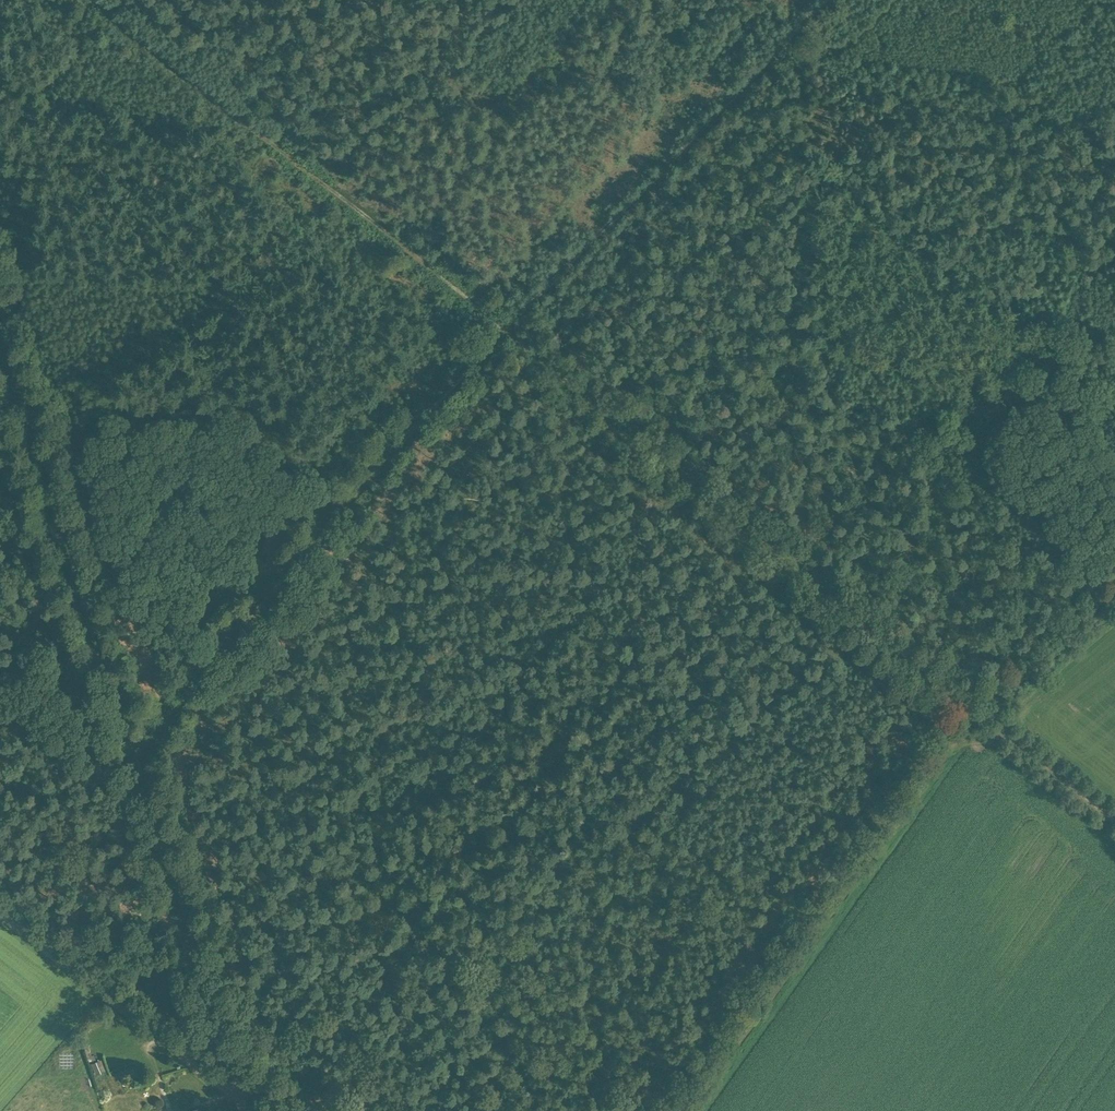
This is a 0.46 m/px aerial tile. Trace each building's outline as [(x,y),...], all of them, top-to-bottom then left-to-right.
[(93,1063),(98,1074),(106,1071),(101,1059),(93,1063)]
